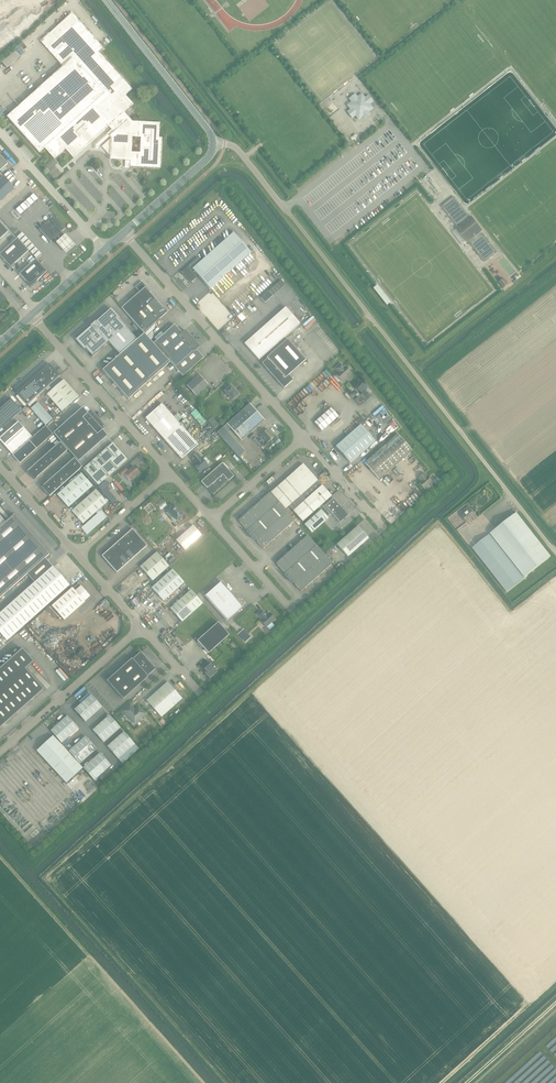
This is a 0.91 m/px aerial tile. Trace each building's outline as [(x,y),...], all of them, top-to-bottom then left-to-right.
[(130,167),(160,168),(162,138),(159,138),(160,123),(156,123),(132,121),(124,112),(133,104),(125,95),(132,89),(98,52),(103,48),(79,21),(72,13),(41,42),(63,67),(7,117),(39,153),(44,148),(54,159),(65,149),(73,158),(108,126),(111,130),(107,134),(111,139),(102,147),(110,156),(110,159),(125,160),(125,165),(125,168),(129,168),(129,165),(130,165),(130,167)] [(18,45),(13,49),(20,57),(25,53),(18,45)] [(355,115),(359,120),(373,108),(369,104),(373,101),(368,96),(365,98),(362,94),(357,98),(356,96),(350,100),(352,102),(347,105),(351,110),(347,112),(352,118),(355,115)] [(0,179),(0,202),(14,189),(3,177),(0,179)] [(454,197),(442,206),(458,228),(457,229),(466,242),(468,241),(485,262),(497,253),(480,231),(482,230),(472,217),(470,218),(454,197)] [(61,233),(65,229),(54,216),(39,229),(50,242),(55,238),(57,240),(63,235),(61,233)] [(8,232),(0,223),(0,239),(8,232)] [(188,267),(181,272),(190,282),(197,276),(196,276),(197,275),(210,289),(251,252),(233,232),(201,261),(198,258),(188,267)] [(71,240),(66,234),(57,242),(62,248),(66,253),(75,245),(71,240)] [(0,254),(0,256),(10,268),(29,251),(17,238),(0,254)] [(36,259),(19,274),(30,287),(47,272),(36,259)] [(504,278),(499,282),(504,288),(509,284),(504,278)] [(136,287),(140,292),(122,308),(144,333),(167,313),(150,293),(151,292),(142,282),(136,287)] [(279,290),(275,285),(270,289),(274,294),(279,290)] [(244,344),(259,360),(300,324),(285,307),(244,344)] [(95,322),(91,326),(92,327),(78,340),(92,357),(109,342),(120,355),(137,340),(118,319),(111,311),(96,323),(95,322)] [(182,333),(174,325),(153,344),(144,334),(137,340),(120,355),(102,370),(128,399),(170,362),(183,377),(204,358),(196,350),(199,347),(185,330),(182,333)] [(306,360),(287,339),(267,358),(262,363),(284,388),(293,380),(288,375),(306,360)] [(24,385),(16,393),(27,405),(60,376),(56,372),(49,364),(25,386),(24,385)] [(341,364),(335,369),(339,372),(336,375),(343,382),(342,381),(351,373),(345,367),(344,368),(341,364)] [(208,385),(199,375),(187,386),(196,396),(208,385)] [(78,396),(64,380),(47,395),(62,411),(78,396)] [(361,406),(371,397),(365,390),(367,389),(363,384),(358,388),(362,393),(355,400),(361,406)] [(231,386),(225,391),(232,400),(238,394),(231,386)] [(21,411),(11,399),(0,409),(0,429),(21,411)] [(53,419),(38,403),(31,409),(46,425),(53,419)] [(145,418),(182,460),(198,445),(162,404),(145,418)] [(264,420),(249,404),(227,424),(241,441),(264,420)] [(66,447),(98,419),(91,410),(87,413),(82,407),(53,433),(66,447)] [(314,423),(322,431),(338,417),(331,408),(314,423)] [(98,419),(66,447),(78,462),(107,436),(102,430),(106,427),(98,419)] [(18,421),(0,437),(0,441),(12,455),(32,437),(18,421)] [(375,441),(360,424),(335,447),(350,463),(375,441)] [(46,426),(13,455),(20,463),(53,434),(46,426)] [(245,452),(223,427),(217,433),(239,457),(245,452)] [(274,437),(267,429),(261,435),(268,443),(274,437)] [(364,463),(379,480),(412,451),(397,434),(364,463)] [(255,438),(253,440),(261,448),(263,446),(255,438)] [(54,447),(62,456),(68,451),(60,442),(54,447)] [(83,469),(82,470),(96,486),(97,487),(98,486),(98,487),(104,493),(104,494),(110,501),(114,497),(109,491),(110,489),(107,486),(109,485),(105,480),(127,460),(112,443),(83,469)] [(49,452),(57,460),(62,456),(54,447),(49,452)] [(44,456),(52,465),(57,460),(49,452),(44,456)] [(197,453),(191,458),(196,464),(194,466),(200,472),(208,465),(207,464),(210,462),(205,457),(203,460),(202,458),(201,459),(197,453)] [(39,461),(47,469),(52,465),(44,456),(39,461)] [(69,464),(77,473),(83,468),(74,459),(69,464)] [(39,461),(34,465),(42,474),(47,469),(39,461)] [(207,488),(211,493),(213,495),(229,481),(228,481),(234,476),(222,463),(201,481),(207,488)] [(64,468),(72,477),(77,473),(69,464),(64,468)] [(285,509),(289,506),(301,495),(306,500),(321,486),(317,481),(318,481),(303,464),(271,493),(285,509)] [(27,472),(34,480),(42,474),(34,465),(27,472)] [(131,480),(139,473),(133,466),(128,471),(125,468),(120,473),(122,476),(125,474),(131,480)] [(59,472),(67,482),(72,477),(64,468),(59,472)] [(53,477),(61,486),(67,482),(59,472),(53,477)] [(57,495),(68,507),(92,486),(81,473),(57,495)] [(419,483),(424,489),(432,482),(427,476),(427,477),(423,473),(418,478),(421,482),(419,483)] [(48,481),(56,491),(61,486),(53,477),(48,481)] [(41,488),(49,497),(56,491),(48,481),(41,488)] [(303,522),(332,496),(322,485),(321,486),(306,500),(301,495),(289,506),(293,511),(303,522)] [(107,503),(96,490),(72,511),(83,524),(107,503)] [(263,548),(294,521),(270,493),(238,520),(263,548)] [(334,498),(325,506),(340,523),(348,515),(334,498)] [(163,502),(158,507),(161,511),(167,506),(163,502)] [(168,511),(166,513),(171,519),(173,517),(176,521),(183,515),(174,505),(168,511)] [(462,515),(462,516),(467,522),(472,518),(474,520),(477,518),(468,507),(460,513),(462,515)] [(321,510),(304,525),(312,533),(328,518),(321,510)] [(524,578),(551,557),(516,513),(472,548),(506,591),(524,578)] [(50,554),(14,514),(5,522),(0,516),(0,598),(50,554)] [(176,541),(185,550),(184,550),(185,551),(202,536),(201,535),(193,526),(193,525),(176,540),(176,541)] [(337,544),(348,557),(368,539),(357,526),(337,544)] [(126,534),(134,543),(140,537),(132,529),(126,534)] [(120,539),(128,548),(134,543),(126,534),(120,539)] [(307,536),(276,563),(301,591),(332,564),(307,536)] [(147,546),(140,537),(134,543),(141,551),(147,546)] [(115,544),(122,553),(128,548),(120,539),(115,544)] [(128,548),(135,556),(141,551),(134,543),(128,548)] [(109,550),(116,558),(122,553),(115,544),(109,550)] [(128,548),(122,553),(130,561),(135,556),(128,548)] [(102,556),(109,564),(116,558),(109,550),(102,556)] [(152,581),(169,566),(157,552),(140,567),(152,581)] [(122,553),(116,558),(124,566),(130,561),(122,553)] [(109,564),(117,573),(124,566),(116,558),(109,564)] [(0,613),(0,633),(7,641),(69,586),(53,567),(0,613)] [(151,588),(163,601),(184,583),(172,569),(151,588)] [(221,582),(205,596),(227,621),(243,606),(221,582)] [(90,596),(79,584),(73,589),(72,588),(51,606),(64,621),(85,602),(84,601),(90,596)] [(170,609),(182,622),(203,603),(191,590),(170,609)] [(266,627),(275,619),(270,613),(267,615),(262,610),(257,614),(262,620),(261,621),(266,627)] [(197,641),(208,654),(229,635),(218,622),(197,641)] [(251,637),(244,629),(238,634),(246,642),(251,637)] [(0,669),(0,728),(43,690),(25,669),(33,662),(22,649),(0,669)] [(156,669),(141,652),(133,659),(132,658),(107,681),(123,699),(148,677),(147,676),(156,669)] [(210,678),(217,672),(214,668),(215,668),(214,667),(214,668),(208,661),(201,666),(206,671),(205,672),(210,678)] [(182,699),(175,690),(167,682),(147,700),(161,717),(182,699)] [(102,707),(91,695),(74,709),(85,722),(102,707)] [(124,711),(134,723),(144,713),(139,707),(135,711),(130,705),(124,711)] [(109,715),(93,730),(104,742),(120,728),(109,715)] [(67,716),(51,731),(61,743),(78,728),(67,716)] [(124,732),(107,747),(118,759),(135,744),(124,732)] [(85,736),(69,751),(80,764),(96,749),(85,736)] [(51,738),(37,751),(66,783),(80,770),(51,738)] [(100,753),(83,768),(94,780),(111,765),(100,753)] [(108,768),(98,777),(102,781),(112,772),(108,768)]
